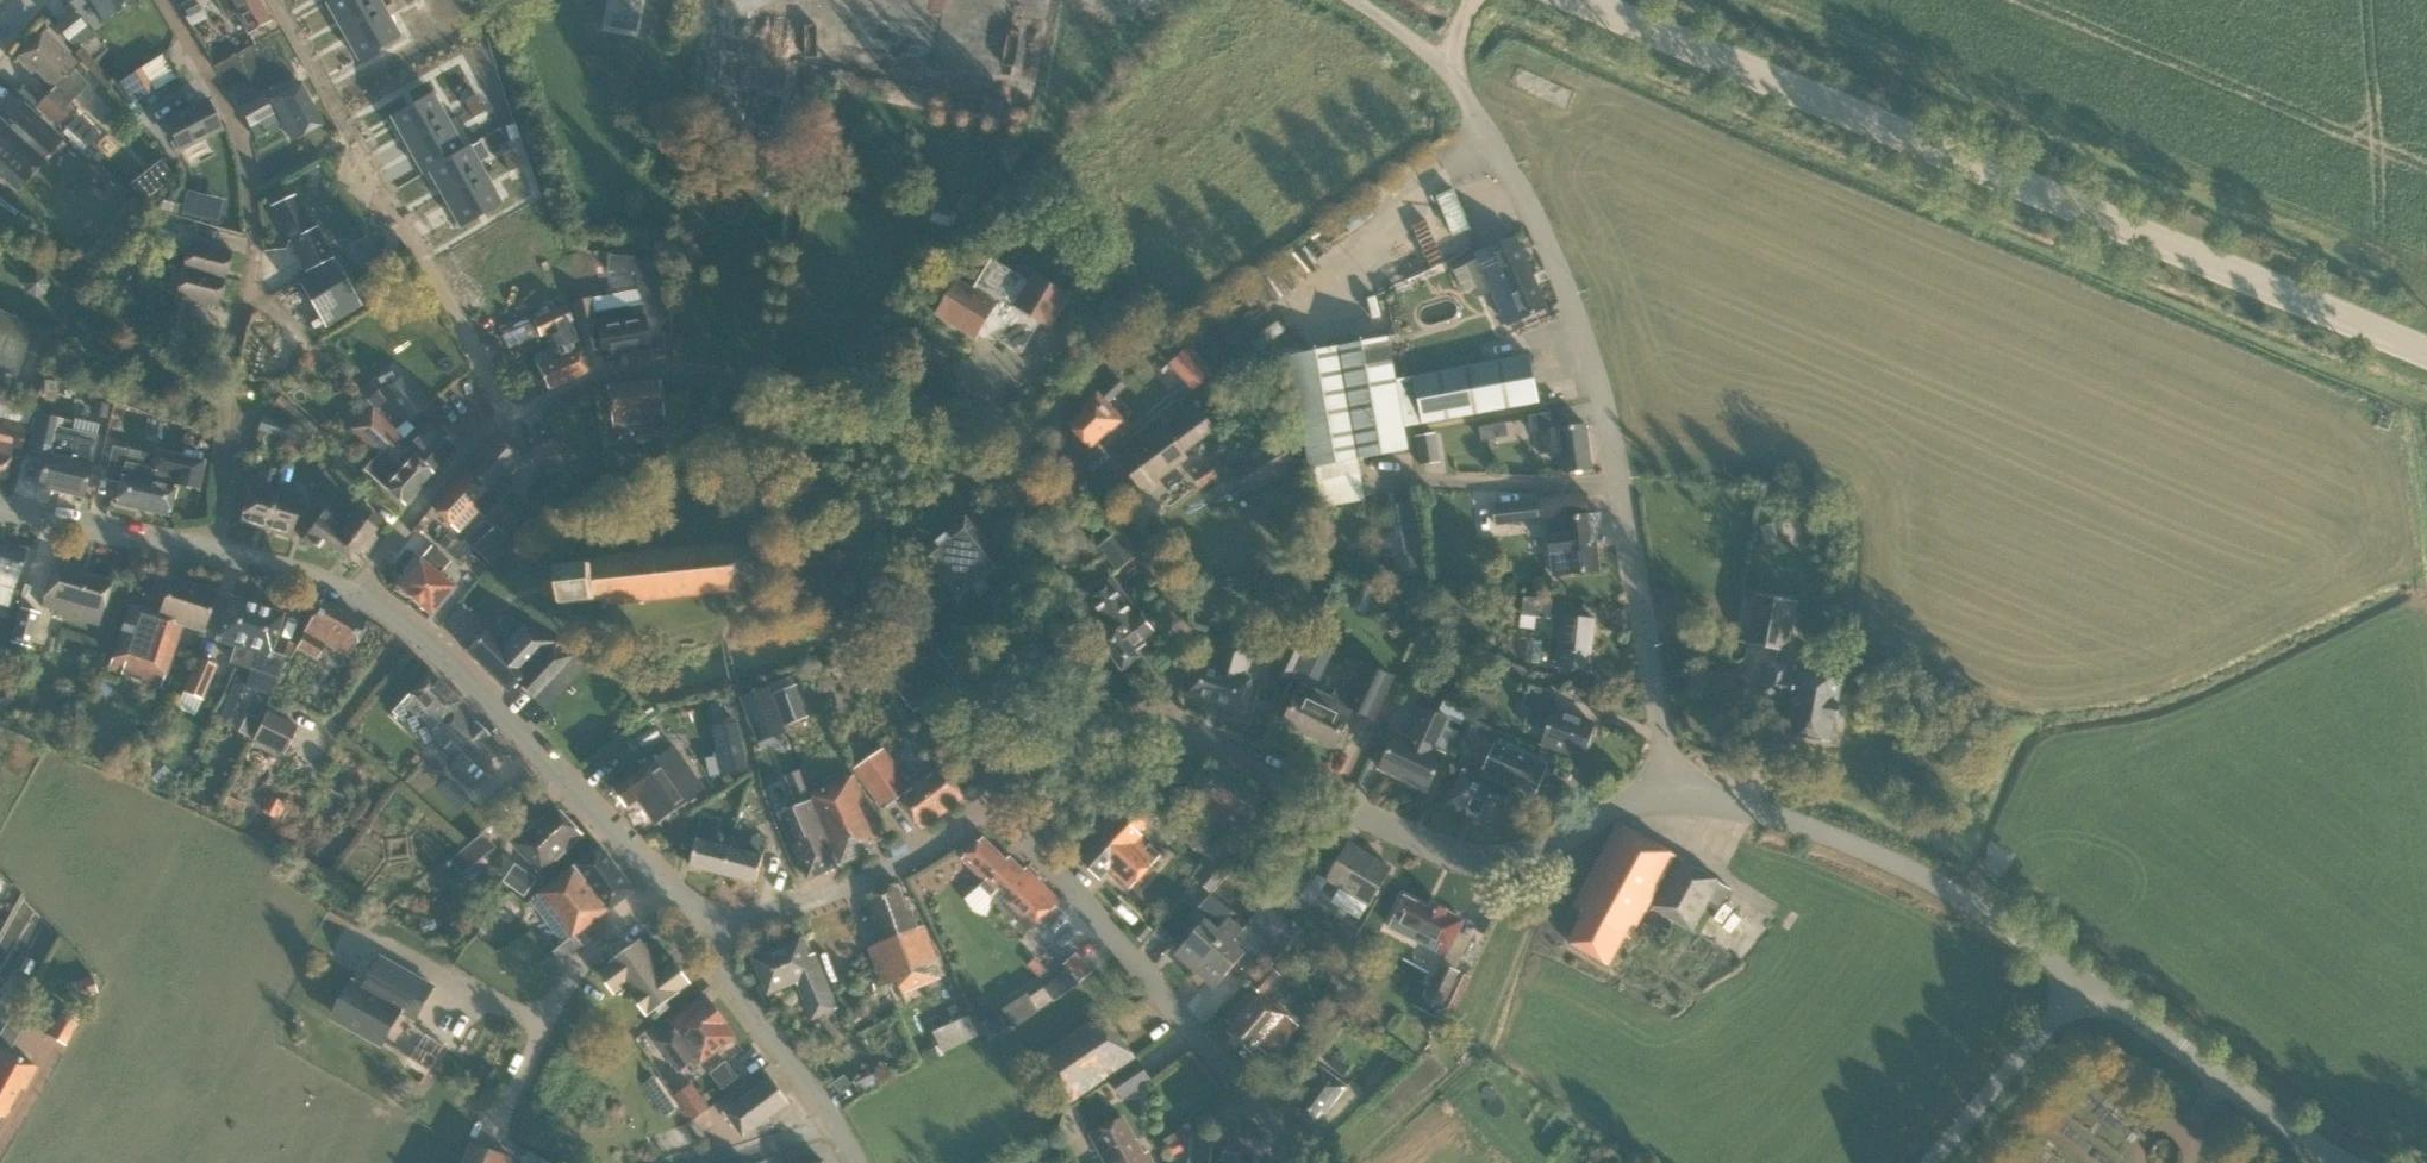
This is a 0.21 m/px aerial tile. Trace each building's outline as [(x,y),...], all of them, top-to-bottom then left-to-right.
[(103,20),(135,2),(134,0),(91,0),(103,20)] [(196,0),(185,0),(180,2),(187,17),(201,10),(196,0)] [(224,18),(236,12),(248,33),(270,21),(258,0),(216,0),(224,18)] [(325,2),(339,26),(339,27),(342,30),(384,6),(380,0),(328,0),(325,2)] [(606,26),(635,31),(640,0),(611,0),(606,26)] [(714,46),(733,49),(723,116),(793,127),(803,62),(923,81),(928,48),(911,46),(912,39),(897,37),(903,0),(721,0),(714,46)] [(1059,0),(950,0),(936,88),(1043,105),(1059,0)] [(384,6),(342,30),(350,46),(358,59),(400,35),(384,6)] [(55,24),(75,47),(93,32),(73,10),(55,24)] [(89,82),(74,68),(78,64),(44,30),(17,57),(34,74),(37,71),(55,88),(36,106),(57,127),(75,109),(69,102),(89,82)] [(141,67),(115,83),(128,105),(154,89),(141,67)] [(323,123),(299,81),(269,98),(293,140),(323,123)] [(431,92),(390,115),(406,144),(448,120),(431,92)] [(464,100),(468,109),(481,101),(476,93),(464,100)] [(239,107),(256,136),(278,123),(263,94),(239,107)] [(217,122),(200,96),(162,120),(179,146),(217,122)] [(486,110),(481,101),(468,109),(473,117),(486,110)] [(15,189),(61,138),(23,104),(10,118),(14,121),(9,127),(0,120),(0,176),(15,189)] [(73,111),(57,127),(81,149),(97,133),(73,111)] [(448,120),(406,144),(422,173),(426,171),(428,170),(464,149),(463,147),(448,120)] [(509,140),(519,136),(514,123),(505,126),(509,140)] [(464,149),(428,170),(443,197),(485,173),(469,144),(464,147),(463,147),(464,149)] [(502,153),(505,162),(519,157),(515,148),(502,153)] [(522,166),(519,157),(505,162),(508,171),(522,166)] [(161,159),(140,175),(154,192),(175,176),(161,159)] [(485,173),(443,197),(459,226),(501,202),(485,173)] [(1436,196),(1453,234),(1471,227),(1454,188),(1436,196)] [(187,191),(182,214),(199,218),(205,195),(187,191)] [(272,205),(290,239),(291,239),(295,248),(306,269),(331,257),(315,226),(311,228),(294,195),(272,205)] [(124,199),(109,219),(126,232),(142,212),(124,199)] [(160,209),(179,214),(181,204),(162,200),(160,209)] [(150,239),(172,245),(176,233),(154,227),(150,239)] [(504,317),(549,300),(524,236),(479,253),(504,317)] [(1493,290),(1508,324),(1548,307),(1517,236),(1477,254),(1479,259),(1467,264),(1481,295),(1493,290)] [(224,278),(231,251),(190,240),(183,267),(224,278)] [(353,254),(361,266),(378,255),(371,243),(353,254)] [(146,258),(163,262),(165,252),(149,248),(146,258)] [(161,272),(163,262),(146,258),(144,268),(161,272)] [(957,280),(937,313),(977,338),(982,329),(1022,353),(1041,321),(1050,327),(1069,294),(1036,274),(1031,282),(992,258),(973,289),(957,280)] [(652,259),(635,262),(637,272),(640,287),(641,296),(657,293),(652,259)] [(303,285),(328,325),(361,305),(336,264),(303,285)] [(217,305),(224,278),(183,267),(175,294),(217,305)] [(591,296),(573,300),(584,351),(600,348),(602,356),(646,349),(649,344),(642,302),(594,311),(591,296)] [(571,320),(564,305),(533,319),(540,336),(545,333),(555,356),(536,364),(548,388),(589,370),(579,346),(571,320)] [(0,312),(0,368),(14,374),(33,326),(15,319),(15,318),(0,312)] [(1539,402),(1536,385),(1531,355),(1396,379),(1389,336),(1290,355),(1311,467),(1409,448),(1404,426),(1539,402)] [(1191,345),(1170,363),(1193,391),(1215,373),(1191,345)] [(502,357),(491,362),(497,373),(508,368),(505,362),(502,357)] [(433,472),(457,446),(420,410),(426,405),(402,374),(383,390),(408,421),(415,429),(403,441),(433,472)] [(1086,408),(1069,424),(1091,447),(1108,431),(1111,434),(1125,420),(1108,402),(1108,401),(1126,386),(1116,376),(1099,391),(1098,392),(1083,406),(1086,408)] [(612,426),(655,420),(664,419),(658,379),(607,386),(612,426)] [(368,380),(357,389),(375,410),(386,400),(368,380)] [(28,423),(32,406),(0,398),(0,417),(28,423)] [(93,400),(90,414),(106,418),(109,403),(93,400)] [(687,432),(683,406),(667,409),(670,435),(687,432)] [(433,472),(403,441),(372,407),(352,428),(378,451),(363,468),(404,504),(433,472)] [(1216,429),(1201,409),(1169,432),(1165,426),(1120,459),(1144,490),(1188,458),(1184,452),(1216,429)] [(1561,426),(1560,410),(1529,415),(1531,431),(1537,430),(1540,453),(1561,451),(1564,472),(1592,468),(1586,424),(1561,426)] [(75,421),(36,413),(28,450),(45,454),(38,486),(83,496),(96,436),(73,431),(73,429),(75,421)] [(292,423),(262,413),(257,429),(287,438),(292,423)] [(21,448),(27,424),(0,417),(0,478),(5,479),(12,447),(21,448)] [(75,421),(73,429),(96,434),(98,423),(76,418),(75,421)] [(1492,424),(1479,426),(1482,440),(1490,439),(1493,434),(1492,424)] [(436,508),(465,531),(483,509),(478,505),(521,451),(497,432),(436,508)] [(1436,432),(1415,436),(1420,464),(1441,461),(1436,432)] [(1296,463),(1283,442),(1235,470),(1247,491),(1296,463)] [(112,445),(105,478),(120,481),(115,503),(168,514),(175,483),(198,488),(204,460),(156,449),(152,467),(126,461),(129,448),(112,445)] [(280,478),(290,481),(293,469),(283,466),(280,478)] [(265,528),(276,488),(250,481),(239,521),(265,528)] [(290,535),(301,495),(276,488),(265,528),(290,535)] [(1011,502),(999,488),(990,495),(1002,509),(1011,502)] [(1540,498),(1541,502),(1543,517),(1543,521),(1547,520),(1553,574),(1600,569),(1596,539),(1603,538),(1600,513),(1589,514),(1586,493),(1540,498)] [(1413,501),(1397,504),(1406,556),(1393,559),(1397,578),(1426,573),(1413,501)] [(1503,521),(1543,517),(1541,502),(1502,506),(1503,521)] [(344,524),(324,508),(301,538),(323,555),(330,545),(344,525),(344,524)] [(344,524),(344,525),(371,544),(376,537),(371,533),(382,519),(371,512),(365,520),(354,511),(344,524)] [(1032,530),(1017,511),(983,538),(967,517),(918,556),(942,586),(930,596),(945,614),(957,605),(959,608),(1008,569),(999,557),(1032,530)] [(365,551),(371,544),(344,525),(330,545),(351,561),(361,547),(365,551)] [(561,586),(562,595),(563,604),(600,600),(600,599),(602,599),(604,611),(610,611),(609,602),(640,599),(641,608),(647,607),(646,598),(676,596),(677,604),(683,603),(682,595),(703,593),(704,601),(710,601),(709,592),(718,591),(719,600),(725,599),(724,591),(736,588),(737,591),(739,589),(738,587),(748,577),(753,581),(755,578),(750,575),(748,556),(753,551),(750,549),(746,554),(734,547),(737,541),(734,540),(732,545),(722,545),(721,535),(714,535),(716,546),(678,550),(677,543),(672,543),(673,551),(659,552),(658,542),(653,542),(654,553),(640,554),(639,544),(635,544),(636,555),(621,556),(620,546),(615,546),(616,557),(603,558),(603,553),(599,554),(600,561),(558,567),(561,586)] [(14,588),(27,548),(0,539),(0,583),(14,588)] [(419,557),(395,585),(430,614),(438,605),(439,606),(447,596),(446,595),(454,586),(445,578),(448,574),(442,569),(450,560),(430,543),(419,557)] [(82,566),(54,558),(41,605),(57,610),(56,613),(99,624),(111,580),(81,571),(82,566)] [(1140,615),(1110,574),(1088,591),(1095,601),(1090,604),(1105,625),(1096,632),(1123,669),(1141,655),(1137,650),(1146,643),(1143,639),(1155,630),(1143,613),(1140,615)] [(109,666),(122,670),(125,660),(165,674),(182,623),(202,630),(214,591),(171,577),(160,613),(130,603),(109,666)] [(1796,599),(1755,593),(1747,643),(1789,649),(1796,599)] [(1522,614),(1551,617),(1553,599),(1524,595),(1522,614)] [(246,648),(260,605),(250,602),(230,596),(216,639),(235,645),(230,661),(250,667),(255,651),(246,648)] [(325,644),(347,656),(366,623),(320,597),(296,644),(294,646),(295,647),(316,659),(325,644)] [(284,661),(285,656),(282,655),(270,651),(283,613),(262,606),(260,605),(246,648),(255,651),(250,667),(279,676),(284,661)] [(39,612),(21,607),(11,641),(29,646),(39,612)] [(1557,666),(1589,669),(1595,619),(1556,615),(1553,636),(1561,637),(1557,666)] [(532,697),(573,653),(522,624),(513,636),(504,645),(486,628),(465,648),(506,688),(514,680),(532,697)] [(1187,693),(1242,709),(1251,678),(1246,677),(1255,645),(1224,635),(1214,667),(1202,663),(1201,663),(1196,662),(1187,693)] [(287,640),(282,655),(285,656),(284,661),(287,662),(295,647),(294,646),(296,644),(287,640)] [(1294,668),(1310,676),(1321,653),(1304,645),(1294,668)] [(946,658),(939,648),(894,684),(908,702),(906,703),(909,707),(911,706),(915,711),(959,676),(974,695),(988,683),(962,649),(949,659),(948,657),(946,658)] [(183,691),(201,699),(216,663),(199,656),(183,691)] [(1791,665),(1769,660),(1763,693),(1793,699),(1787,732),(1831,740),(1835,718),(1836,719),(1839,703),(1837,702),(1841,681),(1790,671),(1791,665)] [(1373,719),(1393,675),(1367,662),(1354,689),(1347,685),(1337,688),(1333,698),(1302,683),(1284,722),(1335,747),(1353,709),(1373,719)] [(1283,663),(1278,675),(1288,680),(1294,668),(1283,663)] [(425,743),(432,736),(454,757),(446,765),(472,789),(486,774),(489,776),(508,755),(487,736),(489,734),(475,721),(473,723),(454,707),(459,700),(429,671),(409,692),(410,693),(400,703),(392,711),(425,743)] [(771,682),(775,692),(795,685),(791,675),(791,674),(771,682)] [(233,709),(242,685),(233,682),(223,705),(233,709)] [(741,697),(758,741),(787,730),(770,685),(741,697)] [(775,692),(787,725),(807,717),(795,685),(775,692)] [(1562,748),(1585,755),(1595,725),(1553,711),(1559,695),(1530,685),(1523,705),(1531,707),(1526,722),(1546,729),(1541,744),(1561,751),(1562,748)] [(1472,713),(1486,719),(1496,696),(1482,690),(1472,713)] [(1450,719),(1422,706),(1409,737),(1397,732),(1380,768),(1427,790),(1443,756),(1435,752),(1450,719)] [(253,738),(283,753),(297,724),(267,709),(253,738)] [(1480,726),(1466,719),(1454,745),(1469,751),(1480,726)] [(712,727),(719,755),(707,758),(711,777),(749,768),(738,721),(712,727)] [(655,725),(637,737),(643,746),(661,733),(655,725)] [(1515,785),(1535,794),(1547,766),(1496,743),(1484,770),(1467,762),(1450,801),(1498,823),(1515,785)] [(911,786),(883,748),(855,768),(884,808),(899,797),(922,828),(965,796),(941,765),(911,786)] [(686,763),(682,765),(671,749),(657,758),(656,757),(614,786),(628,806),(640,798),(657,822),(688,801),(687,800),(704,788),(686,763)] [(150,773),(146,777),(152,784),(166,772),(157,762),(147,771),(150,773)] [(1243,832),(1264,845),(1277,824),(1255,812),(1265,796),(1213,765),(1191,802),(1243,833),(1243,832)] [(786,775),(795,794),(808,789),(799,769),(786,775)] [(812,793),(841,864),(868,852),(865,845),(884,837),(853,775),(812,793)] [(289,797),(273,788),(262,811),(278,819),(289,797)] [(1154,814),(1130,792),(1074,851),(1101,878),(1110,868),(1131,887),(1161,855),(1141,836),(1142,834),(1139,831),(1154,814)] [(808,879),(841,864),(813,798),(780,811),(808,879)] [(513,843),(544,875),(559,861),(556,858),(583,833),(557,806),(541,821),(540,819),(529,829),(528,828),(513,843)] [(712,842),(717,825),(703,821),(698,838),(691,865),(724,874),(731,847),(712,842)] [(1720,880),(1619,823),(1573,906),(1584,912),(1568,941),(1609,964),(1625,935),(1630,938),(1645,910),(1648,912),(1651,906),(1693,930),(1707,904),(1716,909),(1731,888),(1719,882),(1720,880)] [(486,831),(468,846),(480,861),(498,846),(486,831)] [(763,855),(768,838),(754,834),(750,851),(731,847),(724,874),(757,882),(764,855),(763,855)] [(1007,859),(984,836),(963,858),(986,880),(981,885),(1029,931),(1060,900),(1026,867),(1024,870),(1010,856),(1007,859)] [(1393,868),(1349,842),(1327,878),(1370,905),(1393,868)] [(635,889),(602,846),(531,899),(565,942),(554,951),(564,963),(585,946),(576,934),(635,889)] [(1198,879),(1211,891),(1231,868),(1218,856),(1198,879)] [(521,866),(509,884),(525,896),(538,878),(521,866)] [(908,908),(899,883),(869,894),(886,940),(869,946),(884,985),(898,980),(903,992),(943,976),(925,925),(919,927),(912,907),(908,908)] [(1433,903),(1430,908),(1405,895),(1395,915),(1396,916),(1390,926),(1436,949),(1436,948),(1447,953),(1464,919),(1446,910),(1447,910),(1433,903)] [(1274,940),(1287,922),(1266,905),(1252,923),(1274,940)] [(1243,929),(1229,917),(1218,929),(1206,918),(1175,953),(1215,987),(1245,952),(1233,941),(1243,929)] [(1287,922),(1274,940),(1287,950),(1301,932),(1287,922)] [(1135,934),(1142,940),(1152,929),(1146,923),(1135,934)] [(814,953),(809,955),(801,937),(753,957),(769,993),(797,981),(813,1018),(838,1007),(814,953)] [(643,943),(641,940),(600,971),(616,993),(627,985),(648,1014),(690,983),(688,979),(688,974),(682,966),(678,965),(675,961),(663,970),(651,953),(652,949),(647,943),(643,943)] [(1077,951),(1064,963),(1080,982),(1094,970),(1077,951)] [(420,1020),(437,987),(380,956),(365,984),(352,977),(331,1016),(384,1046),(402,1015),(416,1023),(418,1019),(420,1020)] [(1028,964),(1040,976),(1046,970),(1035,957),(1028,964)] [(1443,1005),(1448,994),(1459,971),(1442,962),(1426,997),(1443,1005)] [(1231,1023),(1226,1029),(1254,1054),(1260,1047),(1273,1058),(1300,1025),(1261,994),(1280,975),(1270,964),(1252,985),(1253,986),(1226,1019),(1231,1023)] [(1062,995),(1079,981),(1067,967),(1050,980),(1062,995)] [(12,971),(0,994),(0,1004),(10,1010),(27,979),(12,971)] [(73,980),(78,997),(97,992),(93,975),(73,980)] [(698,1057),(701,1061),(734,1036),(724,1023),(726,1021),(706,995),(672,1021),(676,1026),(657,1040),(680,1071),(698,1057)] [(978,1022),(989,1040),(998,1034),(997,1033),(1012,1023),(1002,1008),(988,1017),(987,1016),(980,1020),(978,1022)] [(48,1035),(64,1044),(79,1019),(62,1010),(48,1035)] [(1136,1057),(1103,1011),(1087,1022),(1082,1016),(1031,1051),(1066,1104),(1136,1057)] [(444,1045),(426,1034),(412,1057),(429,1068),(444,1045)] [(24,1088),(36,1066),(2,1047),(0,1050),(0,1115),(3,1117),(20,1086),(24,1088)] [(1327,1063),(1344,1076),(1352,1066),(1335,1053),(1327,1063)] [(716,1071),(728,1088),(746,1075),(733,1058),(716,1071)] [(1152,1079),(1138,1058),(1109,1078),(1123,1098),(1152,1079)] [(1347,1086),(1320,1065),(1299,1094),(1304,1098),(1297,1107),(1316,1120),(1323,1111),(1326,1114),(1347,1086)] [(833,1082),(840,1092),(852,1084),(845,1074),(833,1082)] [(790,1102),(772,1077),(725,1111),(744,1136),(790,1102)] [(675,1095),(693,1120),(710,1108),(692,1083),(675,1095)] [(1123,1117),(1092,1134),(1107,1162),(1154,1162),(1148,1152),(1144,1154),(1139,1144),(1138,1145),(1123,1117)] [(1254,1156),(1226,1152),(1226,1149),(1212,1147),(1213,1139),(1193,1137),(1189,1162),(1253,1162),(1254,1156)] [(512,1156),(469,1139),(460,1162),(509,1162),(512,1156)] [(1179,1140),(1170,1145),(1174,1154),(1183,1149),(1179,1140)]
